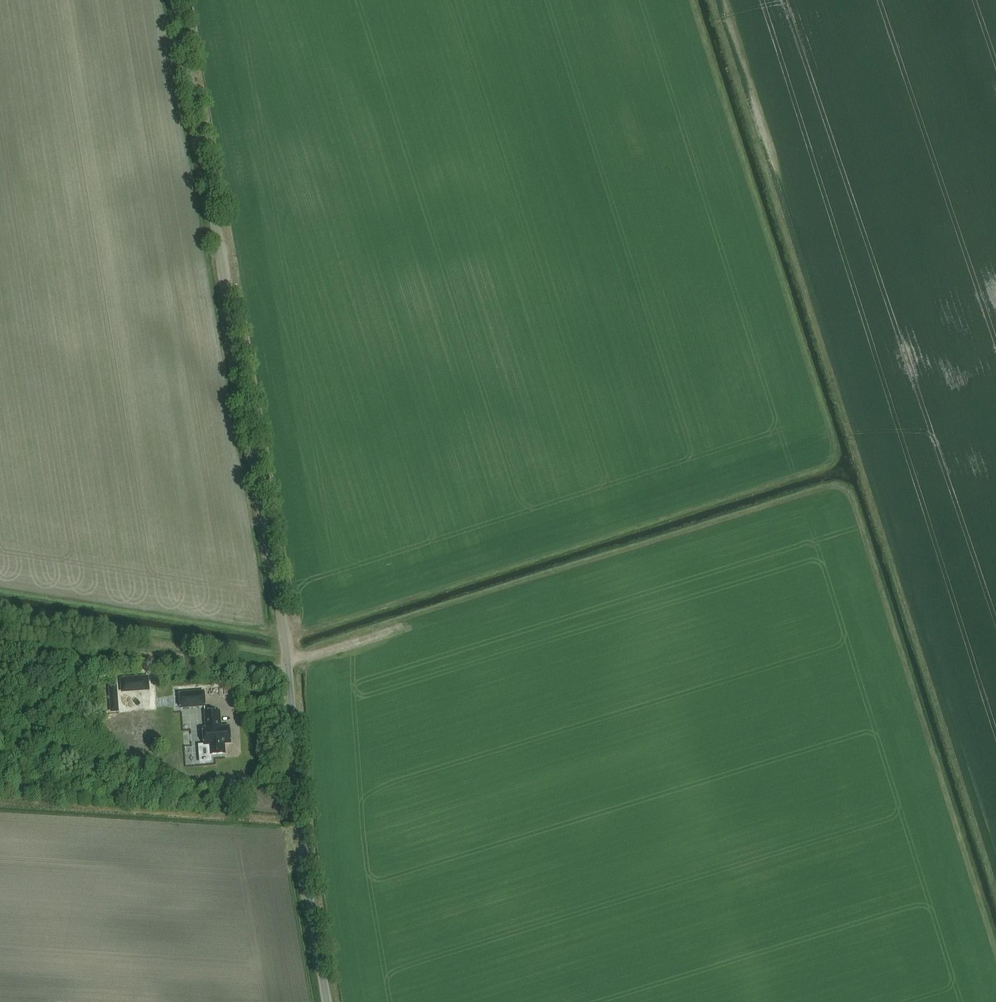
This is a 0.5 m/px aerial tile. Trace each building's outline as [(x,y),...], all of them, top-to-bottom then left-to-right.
[(358,635),(346,640),(348,646),(360,642),(358,635)] [(206,706),(205,691),(180,693),(181,708),(206,706)] [(223,726),(222,710),(207,711),(208,727),(205,727),(207,744),(211,744),(212,754),(227,752),(226,743),(233,742),(232,725),(223,726)]
